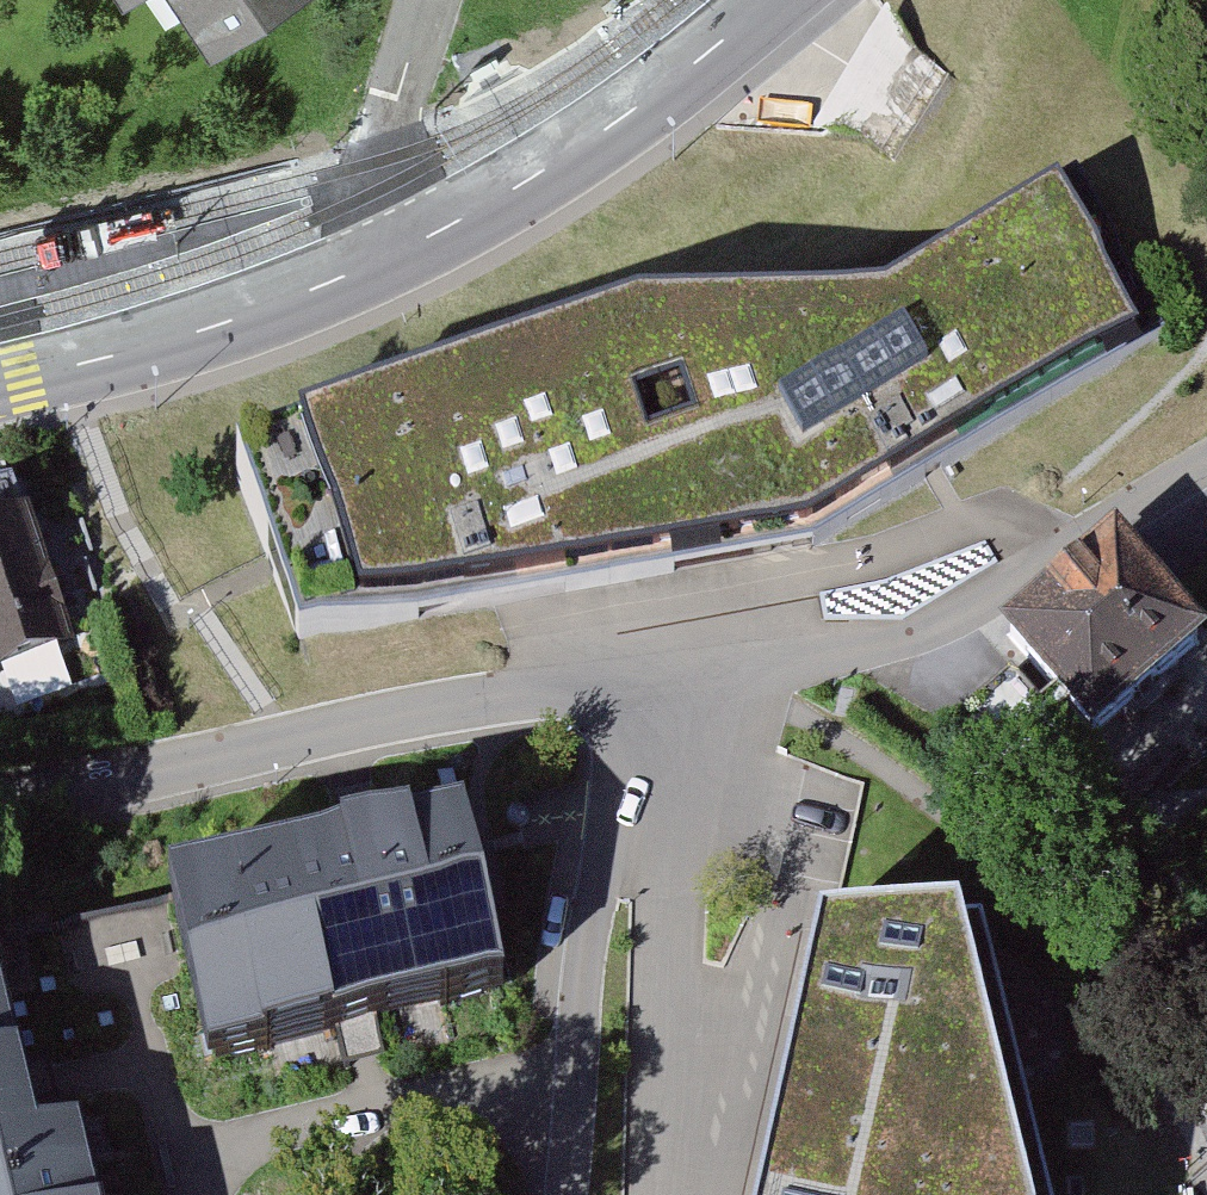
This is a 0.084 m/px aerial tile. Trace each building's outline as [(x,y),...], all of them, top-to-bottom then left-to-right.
[(183,56),(259,0),(141,0),(183,56)] [(1165,334),(1076,184),(884,307),(637,328),(231,478),(269,568),(300,643),(814,545),(1165,334)] [(123,677),(66,528),(38,538),(30,516),(26,518),(7,468),(0,471),(0,723),(123,677)] [(998,634),(1050,695),(1039,705),(1011,673),(951,725),(1013,798),(1072,747),(1050,721),(1064,709),(1092,741),(1206,643),(1206,640),(1116,534),(998,634)] [(469,827),(168,900),(208,1065),(505,996),(469,827)] [(982,929),(822,930),(763,1194),(1046,1194),(982,929)] [(86,1135),(37,1146),(0,988),(0,1194),(100,1194),(86,1135)]
